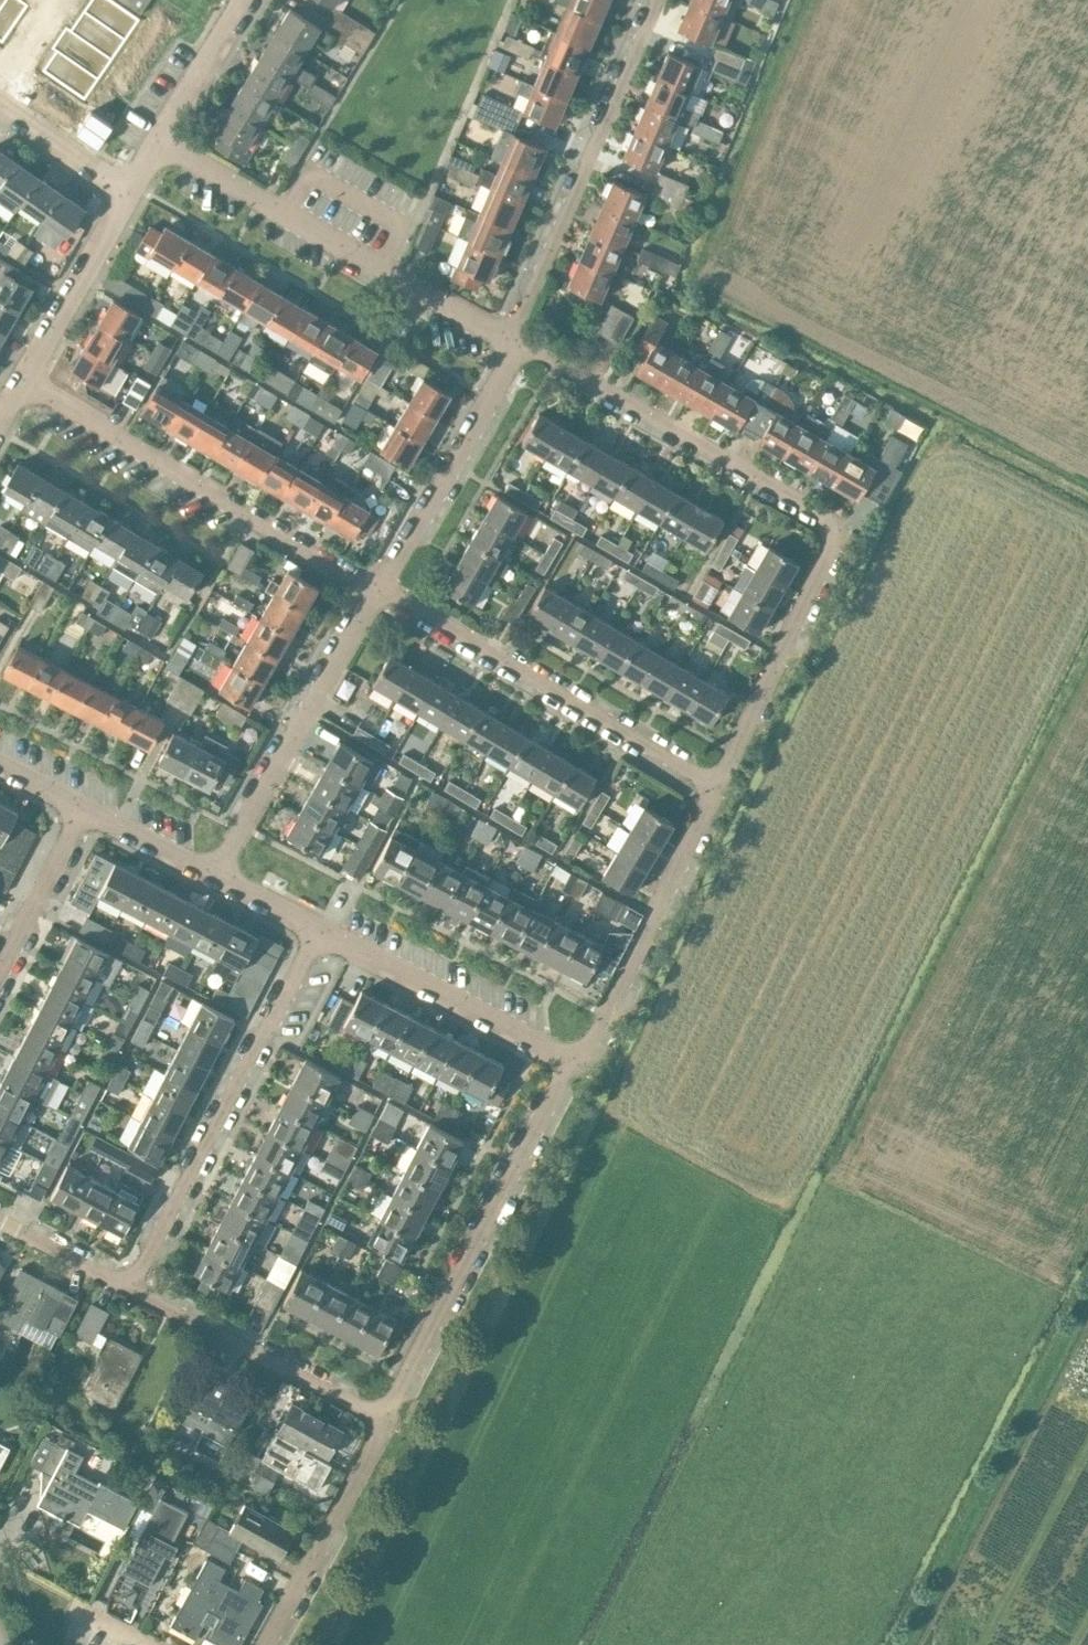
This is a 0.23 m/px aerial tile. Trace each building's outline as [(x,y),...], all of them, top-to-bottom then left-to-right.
[(0,9),(0,41),(0,42),(1,43),(2,43),(28,5),(20,0),(6,0),(0,9)] [(83,11),(125,40),(138,22),(140,20),(137,18),(111,0),(91,0),(83,11)] [(128,4),(140,13),(149,0),(131,0),(128,4)] [(333,6),(326,17),(368,43),(375,32),(351,17),(332,5),(336,0),(323,0),(333,6)] [(568,6),(600,20),(608,0),(554,0),(568,6)] [(689,2),(722,16),(728,0),(690,0),(689,2)] [(760,8),(773,14),(778,2),(773,0),(763,0),(760,8)] [(678,28),(710,42),(722,16),(689,2),(678,28)] [(568,6),(557,31),(589,46),(600,20),(568,6)] [(320,27),(290,9),(275,33),(305,52),(312,40),(326,48),(333,36),(362,54),(368,43),(326,17),(320,27)] [(66,27),(65,28),(112,60),(113,59),(112,59),(125,40),(83,11),(70,30),(66,27)] [(29,16),(22,26),(29,31),(36,21),(29,16)] [(22,26),(14,37),(14,38),(21,42),(29,31),(22,26)] [(65,28),(52,47),(98,79),(111,61),(112,60),(65,28)] [(551,29),(540,56),(545,59),(578,73),(589,46),(557,31),(551,29)] [(260,57),(290,76),(308,87),(312,82),(315,76),(297,64),(305,52),(275,33),(260,57)] [(507,35),(503,47),(516,52),(521,40),(507,35)] [(521,40),(516,52),(529,58),(534,46),(521,40)] [(714,44),(710,55),(750,73),(755,61),(724,48),(715,44),(714,44)] [(42,71),(84,100),(86,98),(85,98),(98,79),(52,47),(51,48),(56,51),(42,71)] [(700,65),(668,51),(656,77),(689,91),(700,65)] [(705,67),(712,70),(745,85),(750,73),(710,55),(705,67)] [(245,82),(275,100),(290,76),(260,57),(245,82)] [(545,59),(534,84),(566,99),(578,73),(545,59)] [(693,125),(694,124),(696,119),(699,113),(682,106),(689,91),(656,77),(645,104),(677,118),(693,125)] [(521,79),(516,91),(529,97),(523,110),(522,113),(555,126),(566,99),(534,84),(521,79)] [(230,106),(260,125),(275,100),(245,82),(230,106)] [(317,100),(324,89),(312,82),(308,87),(305,93),(317,100)] [(329,108),(336,96),(324,89),(317,100),(329,108)] [(477,104),(518,123),(522,113),(523,110),(482,92),(477,104)] [(477,104),(472,117),(498,128),(513,134),(514,133),(518,123),(477,104)] [(677,118),(645,104),(634,130),(666,144),(677,118)] [(252,151),(246,148),(260,125),(230,106),(214,132),(221,136),(214,147),(244,164),(252,151)] [(693,125),(691,131),(704,137),(709,125),(696,119),(694,124),(693,125)] [(709,125),(704,137),(717,143),(722,130),(709,125)] [(622,157),(655,171),(666,144),(634,130),(622,157)] [(291,144),(302,150),(309,139),(298,132),(291,144)] [(502,160),(502,161),(534,175),(534,174),(546,147),(514,133),(513,134),(502,160)] [(302,150),(291,144),(275,169),(286,176),(302,150)] [(16,161),(0,150),(0,184),(16,161)] [(21,203),(20,203),(38,176),(16,161),(0,184),(0,202),(15,211),(21,203)] [(465,169),(461,180),(473,186),(475,181),(490,187),(522,201),(523,201),(534,175),(502,161),(496,174),(481,168),(478,174),(473,172),(465,169)] [(450,169),(448,175),(461,180),(465,169),(453,163),(450,169)] [(688,185),(659,172),(654,183),(683,196),(683,195),(688,185)] [(43,218),(61,192),(38,176),(20,203),(21,203),(43,218)] [(645,194),(612,180),(601,206),(633,220),(645,194)] [(649,196),(678,208),(679,206),(688,210),(693,199),(683,195),(683,196),(654,183),(649,196)] [(480,212),(479,213),(511,227),(512,226),(522,201),(490,187),(480,212)] [(61,192),(43,218),(66,234),(75,221),(84,209),(84,208),(61,192)] [(633,220),(601,206),(589,232),(622,246),(633,220)] [(468,208),(457,235),(468,239),(500,253),(500,252),(511,227),(479,213),(468,208)] [(84,209),(75,221),(83,227),(92,214),(84,209)] [(433,209),(428,221),(439,226),(445,214),(433,209)] [(417,247),(416,248),(428,253),(439,226),(428,221),(425,228),(417,247)] [(148,256),(150,252),(175,266),(190,240),(165,225),(161,232),(149,225),(136,248),(148,256)] [(622,246),(589,232),(578,258),(611,272),(622,246)] [(17,239),(8,252),(16,258),(25,245),(17,239)] [(456,266),(451,278),(476,289),(482,277),(489,280),(500,253),(468,239),(456,266)] [(198,280),(213,254),(190,240),(175,266),(198,280)] [(25,245),(16,258),(25,264),(34,251),(25,245)] [(649,265),(654,253),(641,247),(635,259),(649,265)] [(654,253),(649,265),(662,270),(667,259),(654,253)] [(221,294),(236,267),(213,254),(198,280),(221,294)] [(0,258),(0,299),(18,309),(31,286),(16,278),(20,270),(0,258)] [(611,272),(578,258),(566,285),(599,299),(611,272)] [(244,307),(260,281),(236,267),(221,294),(244,307)] [(268,321),(283,295),(260,281),(244,307),(268,321)] [(129,283),(121,296),(122,297),(146,311),(154,297),(130,283),(129,283)] [(291,335),(307,309),(283,295),(268,321),(291,335)] [(154,297),(146,311),(155,317),(163,303),(154,297)] [(139,314),(112,298),(98,321),(125,337),(139,314)] [(3,335),(4,334),(18,309),(0,299),(0,333),(3,335)] [(177,313),(170,325),(185,334),(194,339),(202,326),(193,321),(197,315),(198,312),(183,303),(177,313)] [(595,331),(617,344),(632,317),(611,305),(595,331)] [(307,309),(291,335),(314,348),(329,322),(307,309)] [(654,315),(632,353),(643,359),(636,371),(662,386),(680,355),(655,341),(666,322),(654,315)] [(125,337),(98,321),(84,345),(111,361),(125,337)] [(314,348),(308,359),(330,372),(331,372),(337,362),(352,336),(330,323),(329,322),(314,348)] [(202,326),(194,339),(203,344),(210,332),(210,331),(202,326)] [(720,329),(713,341),(724,348),(731,336),(720,329)] [(352,336),(337,362),(360,376),(376,350),(354,336),(352,336)] [(172,347),(159,340),(151,353),(164,360),(172,347)] [(217,350),(216,352),(229,359),(236,348),(223,340),(217,350)] [(713,341),(706,353),(712,357),(717,360),(724,348),(713,341)] [(84,345),(70,369),(74,370),(85,377),(97,384),(110,392),(124,368),(111,361),(84,345)] [(199,348),(191,362),(199,367),(207,354),(199,348)] [(240,349),(232,361),(241,366),(248,354),(248,353),(240,349)] [(143,366),(156,374),(164,360),(151,353),(143,366)] [(381,353),(367,378),(368,378),(376,383),(380,386),(395,361),(394,360),(383,354),(381,353)] [(680,355),(662,386),(687,400),(710,360),(697,353),(691,362),(680,355)] [(207,354),(199,367),(208,372),(212,366),(216,359),(207,354)] [(248,354),(241,366),(249,371),(250,369),(257,358),(249,354),(248,354)] [(710,360),(687,400),(711,415),(729,384),(718,378),(726,365),(717,360),(712,357),(710,360)] [(74,370),(66,383),(78,390),(85,377),(74,370)] [(137,375),(122,400),(135,408),(136,408),(150,383),(149,383),(137,375)] [(157,384),(141,411),(165,425),(180,398),(186,389),(162,375),(157,384)] [(286,376),(279,389),(287,394),(295,381),(286,376)] [(246,377),(238,390),(247,395),(254,382),(246,377)] [(409,401),(435,417),(449,393),(422,378),(409,401)] [(729,384),(711,415),(736,429),(747,435),(751,429),(775,388),(763,381),(759,378),(752,379),(747,382),(744,385),(741,391),(729,384)] [(287,394),(295,399),(303,386),(295,381),(287,394)] [(254,382),(247,395),(256,400),(263,387),(254,382)] [(751,429),(747,435),(757,441),(782,455),(800,425),(788,418),(793,409),(793,402),(789,396),(783,390),(776,386),(775,388),(751,429)] [(307,388),(299,402),(309,408),(310,407),(317,395),(318,394),(307,388)] [(358,392),(353,401),(367,408),(372,400),(360,393),(358,392)] [(844,394),(837,405),(848,412),(849,410),(855,400),(853,398),(845,393),(844,394)] [(317,395),(310,407),(334,422),(342,409),(317,395)] [(188,438),(204,412),(180,398),(165,425),(188,438)] [(204,412),(188,438),(211,452),(234,414),(210,401),(204,412)] [(353,401),(342,419),(343,420),(356,427),(367,408),(353,401)] [(435,417),(409,401),(395,425),(422,440),(435,417)] [(292,404),(285,416),(293,421),(300,409),(292,404)] [(837,406),(830,418),(841,424),(848,412),(837,405),(837,406)] [(891,408),(885,420),(897,427),(904,415),(891,408)] [(300,409),(293,421),(302,426),(309,414),(300,409)] [(545,456),(562,426),(539,413),(522,442),(545,456)] [(800,425),(782,455),(807,469),(825,439),(832,427),(808,413),(801,425),(800,425)] [(234,414),(211,452),(235,466),(257,428),(234,415),(234,414)] [(381,448),(407,464),(422,440),(395,425),(381,448)] [(568,469),(585,439),(562,426),(545,456),(568,469)] [(257,428),(235,466),(258,480),(273,454),(275,454),(282,442),(259,428),(258,429),(257,428)] [(339,432),(331,444),(340,450),(348,437),(339,432)] [(849,453),(832,484),(857,498),(861,492),(880,503),(899,470),(892,466),(905,444),(891,436),(878,459),(869,453),(864,455),(861,460),(849,453)] [(348,437),(340,450),(349,455),(356,442),(348,437)] [(591,482),(608,453),(585,439),(568,469),(591,482)] [(825,439),(807,469),(832,484),(849,453),(835,445),(825,439)] [(367,456),(363,464),(381,474),(388,478),(395,465),(371,451),(367,456)] [(614,495),(631,466),(608,453),(591,482),(614,495)] [(273,454),(258,480),(281,494),(297,467),(273,454)] [(26,501),(41,475),(18,462),(3,487),(26,501)] [(637,509),(654,479),(631,466),(614,495),(637,509)] [(304,507),(320,481),(297,467),(281,494),(304,507)] [(320,481),(304,507),(328,521),(331,516),(344,495),(345,496),(350,486),(327,472),(321,482),(320,481)] [(49,514),(64,489),(41,475),(26,501),(49,514)] [(660,522),(677,492),(654,479),(637,509),(660,522)] [(510,481),(504,490),(520,499),(525,490),(510,481)] [(49,514),(45,522),(68,536),(87,503),(64,489),(49,514)] [(525,491),(520,500),(536,509),(541,500),(525,491)] [(683,535),(700,506),(677,492),(660,522),(683,535)] [(393,494),(387,505),(398,511),(404,500),(393,494)] [(527,511),(497,494),(483,517),(513,534),(527,511)] [(331,516),(328,521),(352,536),(368,509),(345,496),(344,495),(331,516)] [(110,516),(87,503),(68,536),(91,549),(95,542),(110,516)] [(700,506),(683,535),(706,549),(723,519),(700,506)] [(555,508),(550,517),(566,527),(571,518),(555,508)] [(110,516),(95,542),(118,555),(132,530),(110,516)] [(513,534),(483,517),(470,540),(500,557),(513,534)] [(571,518),(566,527),(581,536),(587,527),(571,518)] [(9,530),(0,524),(0,525),(0,546),(9,530)] [(18,538),(19,536),(9,530),(0,546),(0,547),(15,556),(24,541),(18,538)] [(134,578),(155,543),(132,530),(118,555),(112,565),(134,578)] [(729,533),(720,549),(729,554),(738,538),(729,533)] [(601,535),(595,544),(611,553),(617,544),(601,535)] [(553,537),(544,552),(553,558),(562,542),(553,537)] [(500,557),(470,540),(457,563),(486,580),(500,557)] [(580,541),(575,550),(591,559),(596,550),(580,541)] [(241,542),(227,567),(256,583),(261,575),(244,566),(254,550),(241,542)] [(155,543),(134,578),(158,592),(164,582),(163,582),(178,557),(155,543)] [(617,544),(611,553),(627,562),(632,553),(617,544)] [(768,546),(755,569),(784,586),(798,563),(768,546)] [(720,549),(710,565),(719,570),(729,554),(720,549)] [(596,550),(591,559),(607,569),(612,560),(596,550)] [(29,552),(24,561),(33,566),(38,558),(29,552)] [(46,552),(36,568),(44,573),(46,574),(55,558),(54,557),(46,552)] [(544,552),(535,568),(543,574),(553,558),(544,552)] [(14,579),(21,567),(0,554),(0,571),(14,579)] [(163,582),(164,582),(187,596),(202,571),(178,557),(163,582)] [(55,558),(46,574),(55,579),(65,563),(55,558)] [(646,561),(641,570),(657,579),(662,570),(646,561)] [(486,580),(457,563),(443,587),(472,604),(486,580)] [(626,568),(621,577),(637,586),(642,577),(626,568)] [(265,589),(273,594),(303,611),(318,586),(288,569),(279,583),(271,579),(265,589)] [(755,569),(742,592),(771,609),(784,586),(755,569)] [(662,570),(657,579),(673,589),(678,580),(662,570)] [(642,577),(637,586),(653,595),(658,587),(642,577)] [(90,579),(81,595),(90,600),(100,584),(90,579)] [(703,579),(693,595),(702,600),(711,584),(703,579)] [(40,611),(54,587),(43,580),(28,604),(40,611)] [(517,598),(526,603),(535,587),(526,582),(517,598)] [(100,584),(90,600),(100,606),(110,590),(100,584)] [(544,584),(527,614),(550,628),(568,598),(544,584)] [(771,609),(742,592),(728,615),(757,632),(771,609)] [(237,593),(232,601),(249,610),(253,602),(237,593)] [(303,611),(273,594),(260,617),(290,634),(303,611)] [(672,595),(667,603),(682,612),(687,604),(672,595)] [(526,603),(517,598),(513,596),(501,617),(514,624),(526,603)] [(573,641),(590,612),(568,598),(550,628),(573,641)] [(687,604),(682,612),(699,622),(704,613),(687,604)] [(136,627),(146,611),(137,606),(127,622),(136,627)] [(90,629),(95,619),(82,611),(76,621),(90,629)] [(146,611),(136,627),(151,636),(161,620),(146,611)] [(596,655),(613,625),(590,612),(573,641),(596,655)] [(235,634),(240,626),(223,617),(219,625),(235,634)] [(247,641),(277,658),(290,634),(260,617),(247,641)] [(95,619),(90,629),(100,635),(106,625),(95,619)] [(4,634),(9,626),(0,621),(0,632),(4,634)] [(713,630),(708,639),(723,648),(728,639),(733,630),(718,621),(713,630)] [(619,668),(636,639),(613,625),(596,655),(619,668)] [(750,640),(733,630),(728,639),(745,649),(750,640)] [(128,638),(122,649),(135,656),(141,646),(128,638)] [(642,681),(659,652),(636,639),(619,668),(642,681)] [(221,658),(226,650),(209,641),(205,649),(221,658)] [(233,664),(263,681),(277,658),(247,641),(233,664)] [(29,686),(44,658),(18,645),(3,673),(29,686)] [(141,646),(135,656),(136,657),(146,663),(152,654),(152,653),(142,646),(141,646)] [(176,650),(167,666),(178,673),(187,657),(176,650)] [(664,695),(681,666),(659,652),(642,681),(664,695)] [(396,697),(413,668),(390,654),(373,683),(396,697)] [(53,699),(68,670),(44,658),(29,686),(53,699)] [(219,689),(249,706),(263,681),(233,664),(219,689)] [(687,708),(704,679),(681,666),(664,695),(687,708)] [(419,710),(436,681),(413,668),(396,697),(419,710)] [(68,670),(53,699),(78,711),(92,683),(68,670)] [(180,676),(166,700),(178,707),(192,683),(180,676)] [(704,679),(687,708),(711,722),(728,693),(704,679)] [(442,724),(459,695),(436,681),(419,710),(442,724)] [(102,723),(116,695),(92,683),(78,711),(102,723)] [(192,683),(178,707),(180,708),(190,714),(204,690),(195,684),(192,683)] [(116,695),(102,723),(125,735),(140,707),(116,695)] [(464,738),(481,709),(459,695),(442,724),(464,738)] [(239,728),(247,715),(223,701),(215,714),(239,728)] [(140,707),(125,735),(149,747),(163,719),(140,707)] [(487,751),(504,722),(481,709),(464,738),(487,751)] [(510,765),(527,736),(504,722),(487,751),(510,765)] [(369,743),(374,735),(358,726),(353,734),(369,743)] [(184,775),(200,745),(173,732),(158,762),(184,775)] [(200,745),(184,775),(209,788),(215,777),(225,783),(238,757),(236,756),(227,751),(230,746),(206,734),(200,745)] [(374,735),(369,743),(385,753),(389,744),(374,735)] [(532,778),(550,749),(527,736),(510,765),(532,778)] [(326,766),(359,784),(373,760),(340,741),(326,766)] [(555,792),(572,763),(550,749),(532,778),(555,792)] [(414,770),(419,762),(403,753),(399,761),(414,770)] [(419,762),(414,770),(430,780),(435,771),(419,762)] [(572,763),(555,792),(579,806),(596,777),(572,763)] [(359,784),(326,766),(313,789),(346,807),(359,784)] [(460,797),(465,789),(449,780),(444,788),(460,797)] [(382,797),(398,806),(403,797),(387,788),(382,797)] [(346,807),(313,789),(299,812),(333,831),(346,807)] [(465,789),(460,797),(476,807),(481,798),(465,789)] [(591,806),(600,811),(609,795),(601,790),(591,806)] [(434,791),(425,807),(433,811),(442,795),(434,791)] [(442,795),(433,811),(435,812),(442,816),(451,800),(443,796),(442,795)] [(398,806),(382,797),(377,805),(393,814),(398,806)] [(12,819),(13,820),(18,811),(0,802),(0,842),(6,832),(12,819)] [(630,829),(659,846),(673,823),(644,805),(630,829)] [(600,811),(591,806),(582,821),(591,826),(600,811)] [(505,824),(510,816),(495,807),(490,815),(505,824)] [(333,831),(299,812),(287,834),(320,853),(333,831)] [(510,816),(505,824),(521,834),(526,825),(510,816)] [(480,840),(488,823),(479,818),(470,835),(480,840)] [(12,819),(6,832),(30,845),(37,832),(13,820),(12,819)] [(371,820),(365,831),(381,840),(387,829),(386,829),(371,820)] [(488,823),(480,840),(487,844),(496,827),(488,823)] [(395,827),(373,869),(398,882),(416,848),(420,840),(395,827)] [(617,852),(646,869),(659,846),(630,829),(617,852)] [(24,857),(30,845),(6,832),(0,842),(0,844),(1,844),(0,844),(24,857)] [(541,834),(536,842),(552,852),(557,844),(541,834)] [(357,844),(373,853),(378,844),(362,835),(357,844)] [(582,841),(574,836),(564,852),(573,857),(582,841)] [(0,844),(0,845),(0,859),(18,868),(24,857),(0,844)] [(373,853),(357,844),(344,868),(360,877),(373,853)] [(525,867),(534,850),(525,845),(516,862),(525,867)] [(421,894),(439,860),(416,848),(398,882),(421,894)] [(534,850),(525,867),(533,871),(542,854),(534,850)] [(96,852),(71,902),(91,912),(100,896),(107,900),(121,907),(138,874),(115,862),(114,862),(96,852)] [(646,869),(617,852),(603,875),(632,892),(646,869)] [(0,859),(0,875),(11,881),(18,868),(0,859)] [(445,906),(463,872),(439,860),(421,894),(445,906)] [(463,872),(445,906),(468,918),(486,884),(490,877),(466,865),(463,872)] [(571,894),(579,877),(570,872),(562,889),(571,894)] [(138,874),(121,907),(144,919),(162,886),(138,874)] [(5,892),(11,881),(0,875),(0,889),(5,892)] [(579,877),(571,894),(579,898),(587,881),(579,877)] [(492,931),(510,896),(486,884),(468,918),(492,931)] [(162,886),(144,919),(168,931),(185,898),(162,886)] [(510,896),(492,931),(515,943),(533,909),(538,899),(515,887),(513,889),(510,896)] [(617,920),(625,904),(602,892),(593,908),(617,920)] [(185,898),(168,931),(192,944),(209,911),(185,898)] [(539,955),(557,921),(533,909),(515,943),(539,955)] [(209,911),(192,944),(216,956),(233,923),(209,911)] [(87,916),(79,931),(103,943),(111,928),(87,916)] [(557,921),(539,955),(562,967),(580,933),(557,921)] [(216,957),(210,968),(235,981),(241,969),(247,957),(253,945),(258,936),(233,923),(216,956),(216,957)] [(612,969),(630,935),(609,935),(610,934),(608,933),(602,944),(580,933),(562,967),(586,979),(596,960),(612,969)] [(68,951),(63,960),(95,977),(110,985),(122,960),(73,934),(65,950),(68,951)] [(122,936),(115,949),(126,955),(127,955),(134,943),(133,942),(122,936)] [(134,943),(127,955),(139,961),(146,949),(134,943)] [(253,945),(247,957),(269,969),(271,969),(277,957),(276,957),(253,945)] [(247,957),(241,969),(263,980),(264,981),(271,969),(269,969),(247,957)] [(63,960),(51,983),(84,1000),(95,977),(63,960)] [(169,962),(163,974),(173,979),(180,967),(169,962)] [(180,967),(173,979),(187,986),(193,974),(180,967)] [(241,969),(235,981),(257,992),(258,993),(264,981),(263,980),(241,969)] [(168,999),(174,986),(161,980),(155,993),(168,999)] [(235,981),(229,992),(252,1004),(258,993),(257,992),(235,981)] [(51,983),(39,1006),(71,1023),(84,1000),(51,983)] [(138,984),(131,996),(143,1002),(150,990),(138,984)] [(217,986),(211,998),(245,1016),(246,1016),(252,1004),(229,992),(217,986)] [(341,997),(327,1024),(340,1031),(343,1024),(367,1037),(368,1037),(386,1003),(385,1002),(361,990),(354,1004),(341,997)] [(131,996),(126,1007),(138,1013),(143,1002),(131,996)] [(201,1001),(188,1025),(221,1042),(233,1018),(201,1001)] [(386,1003),(368,1037),(390,1049),(408,1015),(386,1003)] [(39,1006),(27,1031),(59,1048),(71,1023),(39,1006)] [(123,1015),(121,1019),(130,1024),(133,1018),(126,1014),(123,1015)] [(414,1061),(432,1027),(408,1015),(390,1049),(414,1061)] [(143,1017),(137,1029),(149,1035),(154,1023),(143,1017)] [(188,1025),(176,1049),(209,1066),(221,1042),(188,1025)] [(437,1073),(455,1039),(432,1027),(414,1061),(437,1073)] [(137,1029),(131,1040),(143,1046),(149,1035),(137,1029)] [(27,1031),(15,1054),(47,1071),(59,1048),(27,1031)] [(125,1037),(113,1031),(107,1043),(119,1049),(125,1037)] [(461,1086),(479,1051),(455,1039),(437,1073),(461,1086)] [(101,1055),(113,1061),(119,1049),(107,1043),(101,1055)] [(176,1049),(164,1072),(197,1089),(209,1066),(176,1049)] [(349,1051),(340,1069),(348,1074),(358,1056),(357,1056),(349,1051)] [(479,1051),(461,1086),(486,1099),(488,1095),(499,1101),(508,1084),(496,1078),(504,1064),(479,1051)] [(2,1077),(2,1079),(34,1096),(47,1102),(60,1079),(46,1072),(47,1071),(15,1054),(2,1077)] [(358,1056),(348,1074),(357,1079),(358,1078),(367,1061),(358,1056)] [(340,1076),(306,1058),(293,1083),(327,1101),(340,1076)] [(119,1064),(113,1076),(125,1082),(131,1070),(119,1064)] [(164,1072),(152,1097),(184,1113),(197,1089),(164,1072)] [(107,1087),(107,1088),(118,1094),(125,1082),(113,1076),(112,1077),(107,1087)] [(395,1077),(387,1093),(394,1097),(395,1098),(404,1081),(395,1076),(395,1077)] [(0,1082),(0,1107),(22,1118),(34,1096),(2,1079),(0,1082)] [(89,1079),(82,1091),(94,1097),(100,1086),(101,1085),(89,1079)] [(404,1081),(395,1098),(404,1102),(413,1085),(404,1081)] [(281,1106),(315,1124),(327,1101),(293,1083),(281,1106)] [(82,1091),(76,1103),(88,1109),(94,1097),(82,1091)] [(152,1097),(140,1120),(172,1137),(184,1113),(152,1097)] [(442,1101),(434,1118),(442,1122),(443,1123),(451,1106),(442,1101)] [(358,1105),(353,1113),(369,1121),(373,1113),(358,1105)] [(315,1124),(281,1106),(269,1129),(303,1148),(315,1124)] [(451,1106),(443,1123),(451,1127),(460,1110),(451,1106)] [(10,1142),(22,1118),(0,1107),(0,1137),(10,1142)] [(93,1111),(87,1123),(100,1130),(106,1118),(93,1111)] [(353,1114),(349,1121),(365,1130),(368,1123),(369,1121),(353,1113),(353,1114)] [(70,1114),(58,1138),(70,1144),(82,1121),(70,1114)] [(380,1116),(375,1125),(392,1134),(397,1125),(396,1124),(380,1116)] [(140,1120),(127,1145),(160,1161),(172,1137),(140,1120)] [(462,1141),(428,1123),(416,1147),(450,1165),(462,1141)] [(375,1125),(370,1134),(387,1143),(392,1135),(392,1134),(375,1125)] [(303,1148),(269,1129),(256,1153),(291,1171),(303,1148)] [(97,1137),(92,1147),(103,1153),(104,1154),(110,1142),(108,1142),(98,1136),(97,1137)] [(9,1144),(10,1142),(0,1137),(0,1161),(9,1144)] [(58,1138),(51,1151),(63,1157),(70,1144),(58,1138)] [(333,1151),(329,1160),(345,1168),(349,1159),(356,1146),(340,1138),(333,1151)] [(110,1142),(104,1154),(115,1160),(121,1150),(121,1148),(110,1142)] [(450,1165),(416,1147),(403,1171),(437,1189),(450,1165)] [(291,1171),(256,1153),(244,1177),(278,1194),(291,1171)] [(133,1154),(125,1168),(150,1181),(157,1167),(157,1166),(133,1154)] [(328,1162),(324,1169),(340,1177),(344,1170),(345,1168),(329,1160),(328,1162)] [(43,1161),(30,1186),(44,1193),(57,1169),(43,1161)] [(355,1163),(351,1171),(369,1181),(373,1172),(355,1163)] [(65,1164),(48,1196),(73,1209),(90,1177),(65,1164)] [(351,1171),(346,1180),(364,1189),(368,1182),(369,1181),(351,1171)] [(437,1189),(403,1171),(391,1195),(425,1213),(437,1189)] [(97,1221),(114,1189),(90,1177),(73,1209),(97,1221)] [(278,1194),(244,1177),(232,1200),(266,1218),(278,1194)] [(118,1181),(114,1189),(97,1221),(121,1234),(138,1201),(142,1194),(118,1181)] [(425,1213),(391,1195),(379,1218),(413,1236),(425,1213)] [(308,1199),(304,1208),(320,1217),(325,1207),(308,1199)] [(266,1218),(232,1200),(219,1224),(254,1241),(266,1218)] [(304,1208),(300,1216),(316,1224),(320,1217),(304,1208)] [(330,1210),(325,1220),(326,1221),(343,1229),(348,1219),(330,1210)] [(366,1242),(400,1260),(413,1236),(379,1218),(366,1242)] [(254,1241),(219,1224),(207,1247),(242,1265),(254,1241)] [(339,1234),(331,1250),(339,1254),(347,1239),(339,1234)] [(347,1239),(339,1254),(347,1259),(355,1243),(347,1239)] [(301,1254),(284,1246),(280,1255),(296,1263),(301,1254)] [(214,1295),(220,1284),(229,1289),(242,1265),(207,1247),(195,1271),(204,1276),(199,1287),(214,1295)] [(278,1254),(266,1278),(268,1278),(284,1287),(296,1263),(280,1255),(278,1254)] [(385,1280),(394,1263),(385,1259),(376,1276),(385,1280)] [(394,1263),(385,1280),(393,1285),(402,1267),(394,1263)] [(0,1308),(0,1319),(19,1330),(26,1317),(57,1333),(76,1297),(21,1268),(0,1307),(0,1308)] [(300,1269),(282,1303),(306,1316),(324,1281),(300,1269)] [(254,1303),(271,1312),(284,1287),(268,1278),(254,1303)] [(324,1281),(306,1316),(330,1328),(348,1294),(324,1281)] [(353,1340),(371,1306),(348,1294),(330,1328),(353,1340)] [(91,1302),(75,1332),(93,1342),(109,1311),(91,1302)] [(390,1340),(385,1338),(395,1318),(371,1306),(353,1340),(378,1353),(378,1351),(383,1354),(390,1340)] [(109,1339),(83,1391),(113,1406),(140,1354),(109,1339)] [(200,1382),(180,1420),(193,1427),(195,1423),(203,1428),(201,1431),(193,1447),(219,1461),(225,1450),(227,1445),(246,1411),(248,1407),(222,1393),(227,1384),(217,1379),(213,1388),(200,1382)] [(292,1402),(277,1431),(306,1447),(308,1444),(329,1455),(343,1430),(292,1402)] [(330,1402),(325,1412),(337,1419),(343,1408),(330,1402)] [(227,1445),(225,1450),(237,1456),(258,1417),(246,1411),(227,1445)] [(257,1455),(244,1479),(255,1485),(261,1473),(274,1480),(275,1479),(280,1469),(317,1489),(331,1464),(305,1450),(306,1447),(277,1431),(270,1443),(262,1458),(257,1455)] [(44,1436),(30,1464),(31,1464),(41,1469),(42,1470),(53,1476),(40,1502),(39,1503),(79,1524),(87,1509),(123,1528),(137,1502),(100,1482),(98,1485),(77,1473),(72,1471),(80,1455),(71,1450),(76,1441),(62,1434),(57,1441),(57,1443),(46,1437),(44,1436)] [(244,1479),(257,1455),(245,1449),(232,1472),(244,1479)] [(261,1473),(255,1485),(268,1492),(274,1480),(261,1473)] [(156,1477),(141,1506),(142,1506),(152,1512),(153,1510),(160,1497),(167,1483),(156,1477)] [(188,1493),(182,1504),(200,1513),(206,1502),(188,1493)] [(188,1511),(160,1497),(153,1510),(152,1512),(122,1570),(140,1579),(139,1580),(150,1586),(153,1580),(152,1579),(167,1552),(171,1554),(170,1556),(171,1556),(177,1545),(176,1545),(175,1547),(171,1544),(188,1511)] [(218,1524),(211,1537),(235,1550),(236,1548),(242,1538),(279,1559),(295,1530),(278,1520),(269,1515),(245,1502),(230,1530),(218,1524)] [(195,1518),(185,1537),(193,1542),(204,1522),(195,1518)] [(204,1522),(193,1542),(205,1548),(211,1537),(218,1524),(206,1518),(204,1522)] [(211,1537),(205,1548),(229,1561),(235,1550),(211,1537)] [(197,1574),(170,1624),(195,1638),(202,1623),(204,1620),(201,1619),(206,1609),(212,1613),(218,1603),(229,1583),(220,1578),(226,1567),(206,1556),(197,1574)] [(203,1635),(221,1644),(239,1644),(263,1602),(257,1599),(263,1588),(245,1578),(239,1589),(229,1583),(218,1603),(212,1613),(218,1616),(213,1625),(210,1623),(208,1626),(203,1635)]
